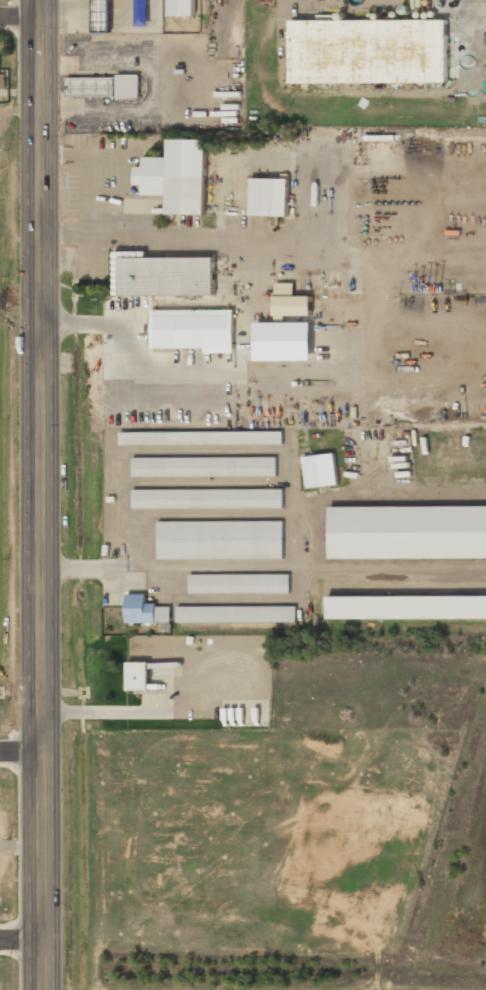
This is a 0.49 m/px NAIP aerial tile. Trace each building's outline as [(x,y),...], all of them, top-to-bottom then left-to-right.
[(111,33),(111,0),(94,0),(95,33),(111,33)] [(196,0),(170,0),(170,16),(196,16),(196,0)] [(448,19),(291,20),(292,83),(347,83),(347,92),(356,92),(356,83),(448,82),(448,19)] [(68,77),(68,98),(140,96),(140,76),(68,77)] [(206,214),(207,139),(169,138),(169,157),(144,156),(144,166),(136,166),(135,184),(143,184),(143,195),(168,195),(167,214),(206,214)] [(290,179),(251,178),(250,215),(289,216),(290,179)] [(312,295),(295,296),(295,283),(275,283),(275,322),(284,322),(284,315),(312,315),(312,295)] [(205,353),(234,353),(235,310),(153,309),(152,347),(205,348),(205,353)] [(284,431),(121,432),(121,444),(284,444),(284,431)] [(303,457),(308,488),(339,484),(335,453),(303,457)] [(277,476),(277,456),(134,457),(134,477),(277,476)] [(284,488),(134,489),(134,509),(284,508),(284,488)] [(330,507),(331,559),(485,557),(485,505),(330,507)] [(284,521),(159,520),(159,558),(284,559),(284,521)] [(190,575),(190,594),(291,592),(291,573),(190,575)] [(147,593),(128,594),(128,623),(161,623),(161,627),(172,627),(172,605),(147,605),(147,593)] [(328,596),(328,619),(485,618),(485,595),(328,596)] [(178,607),(178,623),(297,621),(297,605),(178,607)] [(150,690),(149,661),(128,662),(129,690),(150,690)]
